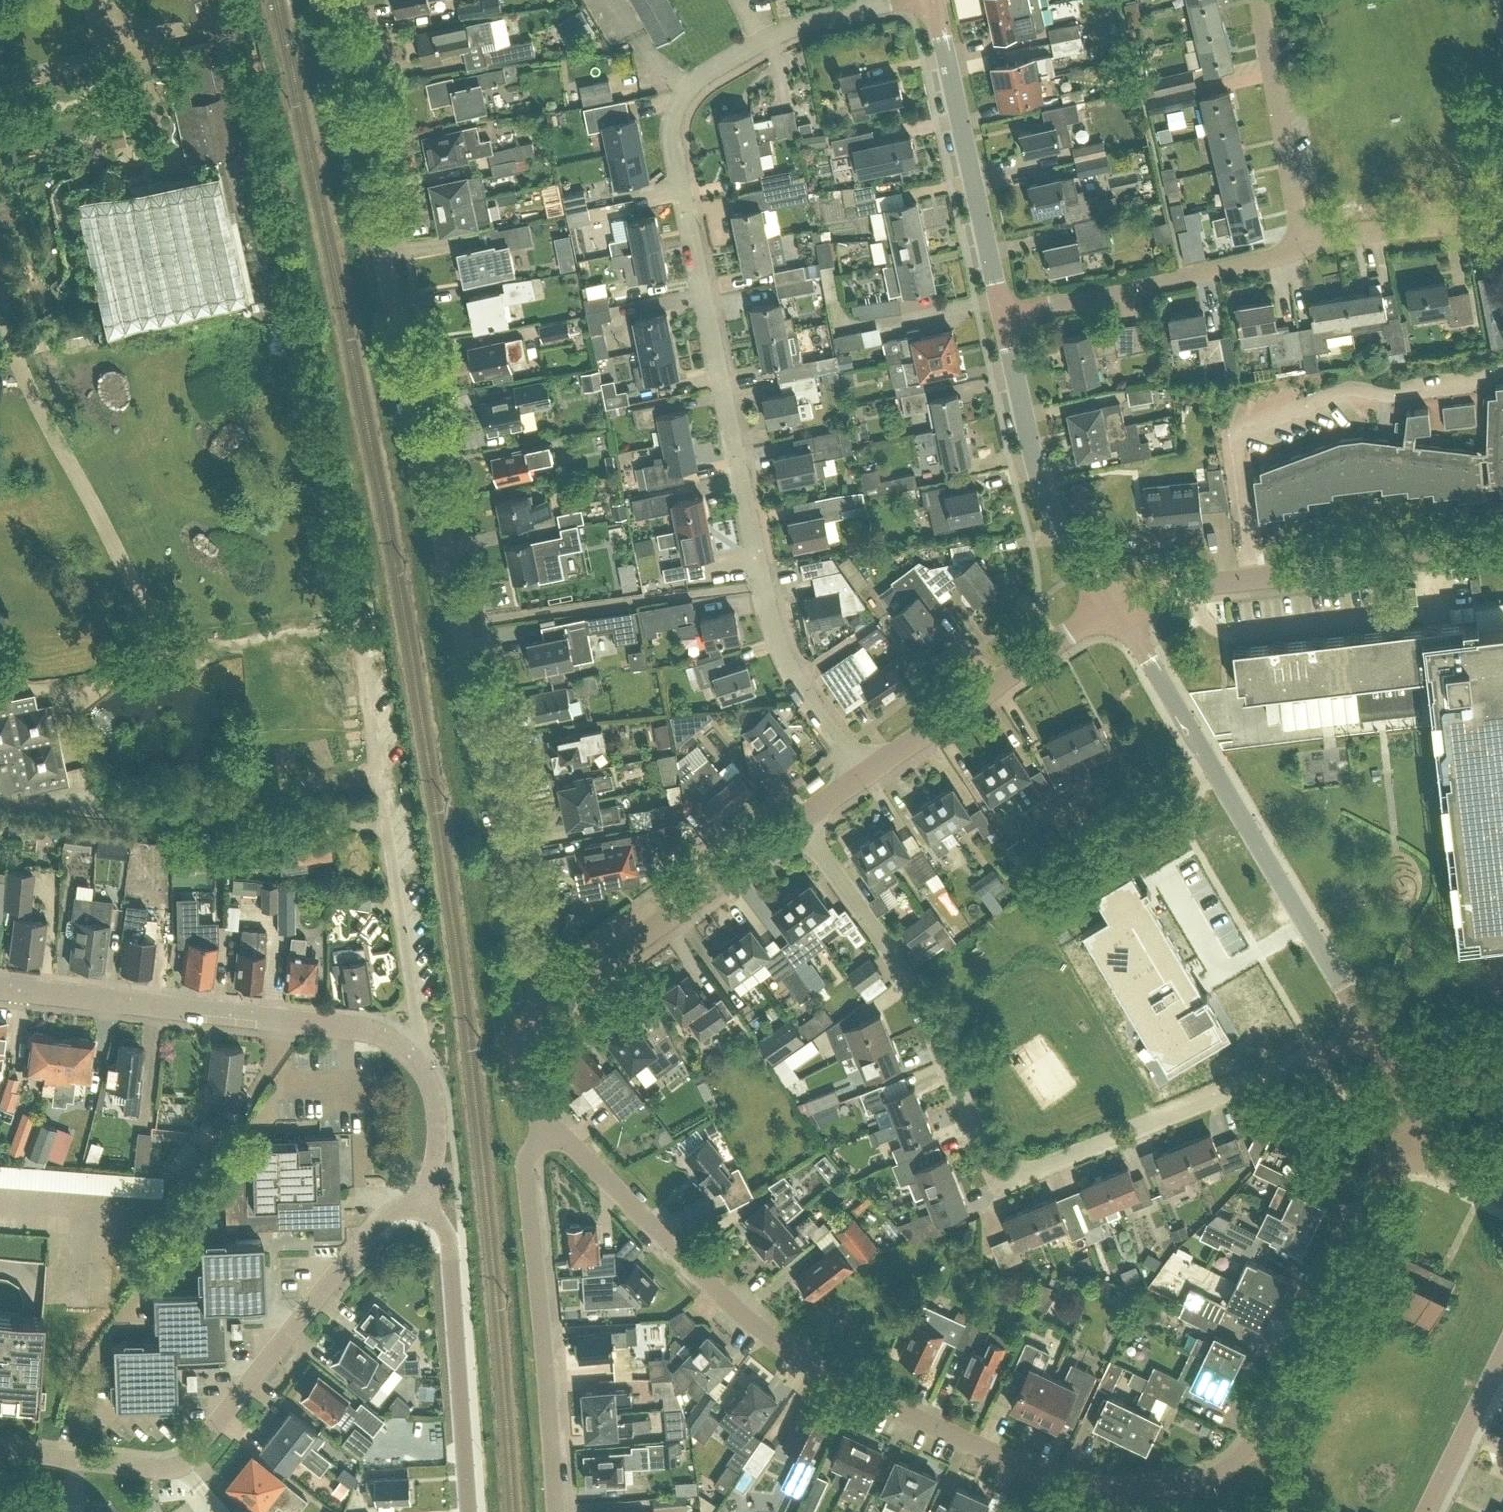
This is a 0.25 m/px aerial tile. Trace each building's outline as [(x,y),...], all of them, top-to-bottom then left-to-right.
[(205,0),(147,0),(150,19),(172,14),(206,7),(205,0)] [(397,13),(414,9),(414,12),(431,8),(430,0),(394,0),(397,13)] [(486,11),(483,0),(478,0),(460,4),(462,16),(486,11)] [(486,11),(500,8),(499,0),(483,0),(486,11)] [(658,41),(686,26),(671,0),(635,0),(658,41)] [(1042,4),(1041,0),(988,0),(991,14),(1042,4)] [(1223,29),(1216,0),(1190,0),(1188,0),(1190,7),(1187,8),(1190,24),(1194,23),(1196,35),(1223,29)] [(1128,14),(1139,12),(1137,2),(1126,4),(1128,14)] [(1045,21),(1042,4),(991,14),(996,38),(1041,28),(1043,27),(1044,26),(1045,25),(1045,24),(1045,22),(1045,21)] [(584,8),(564,19),(577,41),(597,30),(584,8)] [(1139,12),(1128,14),(1130,24),(1141,22),(1139,12)] [(425,62),(442,58),(440,51),(470,44),(486,40),(482,20),(466,23),(419,33),(425,62)] [(1052,43),(1081,37),(1078,22),(1049,28),(1052,43)] [(1223,29),(1196,35),(1199,47),(1196,48),(1199,64),(1203,63),(1205,70),(1231,64),(1223,29)] [(1081,37),(1052,43),(1054,55),(1084,49),(1081,37)] [(487,63),(535,52),(532,38),(484,48),(487,63)] [(231,105),(218,46),(218,45),(217,44),(217,43),(216,43),(216,42),(215,42),(214,41),(213,41),(212,41),(211,41),(210,41),(177,48),(181,64),(167,68),(172,98),(175,108),(182,143),(187,167),(195,165),(197,172),(189,174),(184,175),(172,178),(172,179),(147,184),(145,184),(128,188),(127,184),(126,178),(126,176),(107,164),(100,175),(71,182),(104,330),(247,299),(255,324),(273,320),(270,306),(276,305),(255,210),(253,199),(233,107),(233,105),(231,105)] [(1033,57),(994,65),(998,85),(1041,75),(1054,72),(1050,53),(1033,57)] [(498,82),(498,80),(518,76),(515,64),(503,66),(496,68),(495,67),(453,76),(452,76),(429,81),(434,103),(457,98),(460,113),(486,107),(481,86),(498,82)] [(1152,77),(1153,82),(1143,85),(1145,95),(1158,92),(1195,84),(1191,68),(1152,77)] [(863,82),(860,69),(839,74),(843,88),(848,87),(855,118),(871,115),(869,105),(885,102),(886,106),(900,103),(899,99),(903,98),(898,75),(863,82)] [(1044,88),(1041,75),(998,85),(1003,104),(1042,96),(1040,89),(1044,88)] [(607,78),(591,82),(595,101),(611,98),(607,78)] [(1162,93),(1165,107),(1195,101),(1191,87),(1162,93)] [(1209,131),(1235,125),(1227,90),(1201,96),(1202,103),(1199,104),(1203,120),(1206,119),(1209,131)] [(584,106),(589,129),(605,126),(610,152),(620,150),(642,146),(636,116),(630,118),(626,97),(584,106)] [(1025,153),(1060,145),(1072,142),(1069,127),(1068,127),(1067,121),(1080,118),(1076,101),(1042,108),(1045,120),(1046,125),(1020,130),(1025,153)] [(757,140),(771,137),(798,131),(794,109),(772,113),(774,122),(754,126),(751,110),(721,116),(727,145),(757,139),(757,140)] [(490,164),(514,159),(535,155),(532,140),(493,149),(491,136),(480,138),(477,123),(460,127),(447,130),(447,133),(426,138),(429,150),(427,151),(429,162),(431,162),(432,164),(488,152),(490,164)] [(1217,167),(1244,160),(1235,125),(1209,131),(1212,143),(1208,144),(1212,160),(1215,159),(1217,167)] [(875,142),(872,129),(834,137),(836,151),(850,148),(856,175),(876,171),(875,169),(917,160),(911,135),(875,142)] [(804,146),(828,143),(826,131),(803,135),(804,146)] [(757,139),(727,145),(733,174),(763,167),(760,153),(773,150),(771,137),(757,140),(757,139)] [(1075,159),(1107,152),(1104,139),(1072,146),(1075,159)] [(620,150),(610,152),(618,189),(641,185),(639,178),(648,176),(642,146),(620,150)] [(1107,152),(1075,159),(1079,176),(1111,169),(1107,152)] [(514,159),(490,164),(493,175),(517,169),(514,159)] [(1225,201),(1251,195),(1244,160),(1217,167),(1219,174),(1215,174),(1219,190),(1222,189),(1225,201)] [(1165,179),(1175,177),(1173,166),(1163,169),(1165,179)] [(794,181),(793,177),(792,169),(761,175),(764,187),(794,181)] [(438,206),(487,196),(482,173),(433,183),(438,206)] [(1077,191),(1073,176),(1060,178),(1060,177),(1029,184),(1035,211),(1064,205),(1067,219),(1100,213),(1096,195),(1085,198),(1083,190),(1077,191)] [(1175,177),(1165,179),(1167,189),(1178,186),(1175,177)] [(794,181),(764,187),(766,201),(809,192),(805,178),(794,181)] [(724,186),(726,204),(760,201),(758,183),(724,186)] [(857,202),(876,198),(874,185),(854,187),(857,202)] [(567,211),(588,207),(585,189),(571,192),(570,187),(563,188),(564,193),(567,211)] [(500,203),(518,199),(516,189),(498,193),(500,203)] [(1251,195),(1225,201),(1228,213),(1212,217),(1215,233),(1232,229),(1234,237),(1260,231),(1251,195)] [(487,196),(438,206),(443,229),(492,218),(487,196)] [(855,214),(859,214),(879,210),(876,198),(856,202),(857,207),(854,208),(855,214)] [(1186,224),(1184,212),(1181,199),(1170,202),(1175,226),(1186,224)] [(892,235),(925,228),(921,210),(919,211),(917,200),(886,207),(892,235)] [(739,241),(767,235),(761,206),(733,212),(739,241)] [(588,207),(567,211),(570,226),(591,221),(588,207)] [(1186,227),(1177,229),(1182,249),(1184,260),(1204,256),(1194,210),(1184,212),(1186,224),(1186,227)] [(612,252),(662,243),(656,214),(628,220),(633,240),(625,242),(624,237),(610,240),(612,252)] [(1051,271),(1083,264),(1080,250),(1109,243),(1103,214),(1075,220),(1079,236),(1067,238),(1068,241),(1045,246),(1051,271)] [(1158,242),(1172,239),(1167,219),(1153,222),(1158,242)] [(462,276),(466,275),(467,280),(501,273),(515,270),(510,247),(535,242),(531,222),(491,230),(494,243),(460,250),(463,263),(459,264),(462,276)] [(887,264),(928,255),(926,245),(929,245),(925,228),(892,235),(895,248),(884,250),(887,264)] [(767,235),(739,241),(745,270),(773,264),(767,235)] [(831,241),(830,240),(817,242),(828,300),(841,298),(834,258),(838,257),(835,240),(831,241)] [(667,271),(662,243),(612,252),(615,265),(629,262),(628,257),(635,256),(640,276),(667,271)] [(935,285),(928,255),(887,264),(883,265),(889,295),(935,285)] [(575,257),(561,260),(563,270),(577,267),(575,257)] [(776,282),(807,276),(804,264),(774,270),(776,282)] [(1501,303),(1494,272),(1476,276),(1489,346),(1502,343),(1502,303),(1501,303)] [(597,274),(575,278),(578,289),(600,285),(597,274)] [(536,295),(532,276),(503,280),(505,289),(500,290),(500,289),(470,296),(477,327),(507,320),(503,302),(536,295)] [(807,276),(776,282),(779,296),(815,289),(813,276),(807,277),(807,276)] [(1445,294),(1443,279),(1405,286),(1410,316),(1446,310),(1448,323),(1471,319),(1466,290),(1445,294)] [(1344,295),(1349,324),(1350,330),(1381,325),(1382,331),(1388,330),(1392,351),(1406,348),(1398,309),(1384,312),(1380,289),(1344,295)] [(584,298),(586,309),(610,304),(608,293),(584,298)] [(1326,335),(1350,330),(1349,324),(1344,295),(1309,301),(1313,324),(1297,327),(1301,352),(1328,348),(1326,335)] [(896,313),(895,297),(855,304),(853,305),(855,316),(860,315),(860,318),(896,313)] [(1301,352),(1297,327),(1288,329),(1288,325),(1276,327),(1276,324),(1271,299),(1235,305),(1242,345),(1269,340),(1272,359),(1293,355),(1293,354),(1301,352)] [(758,335),(787,329),(781,300),(752,306),(752,308),(747,309),(750,321),(755,322),(758,335)] [(610,304),(586,309),(592,335),(605,333),(603,321),(605,320),(613,318),(610,304)] [(1207,338),(1202,311),(1169,316),(1174,344),(1197,340),(1201,361),(1223,357),(1220,335),(1207,338)] [(641,349),(673,342),(667,312),(634,318),(641,349)] [(542,339),(570,334),(568,318),(539,324),(542,339)] [(1117,355),(1145,349),(1140,322),(1081,330),(1082,333),(1065,337),(1075,384),(1101,378),(1095,355),(1116,350),(1117,355)] [(953,328),(921,335),(919,326),(908,328),(909,334),(884,339),(889,362),(903,360),(903,359),(957,348),(953,328)] [(793,328),(787,329),(758,335),(764,364),(790,358),(791,364),(802,362),(795,327),(793,328)] [(865,344),(862,330),(838,335),(841,350),(865,344)] [(512,370),(510,360),(527,357),(522,335),(470,346),(471,351),(469,353),(471,361),(474,362),(476,375),(501,370),(501,373),(512,370)] [(673,342),(641,349),(643,362),(634,364),(639,386),(649,384),(648,378),(679,372),(673,342)] [(897,393),(925,388),(922,375),(961,367),(957,348),(903,359),(903,360),(908,382),(895,384),(897,393)] [(814,372),(829,369),(827,356),(802,362),(791,364),(793,377),(814,372)] [(814,372),(793,377),(796,388),(764,395),(770,423),(812,414),(809,399),(820,397),(814,372)] [(617,391),(615,379),(601,381),(606,407),(630,402),(627,389),(617,391)] [(549,380),(516,387),(517,392),(506,394),(507,397),(483,401),(486,417),(483,419),(485,427),(488,428),(489,430),(509,426),(512,429),(520,427),(521,424),(524,423),(520,406),(554,400),(549,380)] [(1280,461),(1261,468),(1262,475),(1254,476),(1258,516),(1284,513),(1284,507),(1309,504),(1308,498),(1333,495),(1333,489),(1381,483),(1382,489),(1407,486),(1408,492),(1433,489),(1433,495),(1458,492),(1459,498),(1485,495),(1484,485),(1490,484),(1491,484),(1499,483),(1500,492),(1502,491),(1502,383),(1496,384),(1496,393),(1488,394),(1487,448),(1486,448),(1480,449),(1479,449),(1445,445),(1440,445),(1419,442),(1414,441),(1415,429),(1430,427),(1428,408),(1407,410),(1406,420),(1405,430),(1403,441),(1363,436),(1340,439),(1280,461)] [(1131,403),(1154,399),(1151,385),(1128,389),(1131,403)] [(933,428),(964,422),(958,393),(932,398),(932,399),(927,400),(925,388),(897,393),(898,395),(902,394),(906,413),(929,408),(933,428)] [(1088,430),(1124,422),(1119,401),(1100,405),(1069,411),(1074,433),(1088,430)] [(1445,427),(1477,423),(1474,402),(1442,405),(1445,427)] [(665,441),(691,436),(686,409),(657,414),(655,403),(634,407),(637,427),(661,422),(665,441)] [(1088,430),(1074,433),(1079,455),(1109,449),(1120,447),(1123,461),(1147,455),(1144,441),(1139,442),(1134,421),(1124,423),(1124,422),(1088,430)] [(964,422),(933,428),(941,465),(945,464),(945,465),(972,459),(964,422)] [(782,483),(817,475),(826,474),(824,462),(827,461),(826,456),(843,452),(838,429),(814,434),(817,446),(776,454),(782,483)] [(691,436),(665,441),(667,454),(655,456),(656,462),(644,465),(648,486),(684,479),(682,467),(697,464),(691,436)] [(499,481),(532,474),(530,463),(554,458),(550,441),(513,449),(514,452),(494,456),(496,466),(493,469),(495,478),(498,479),(499,481)] [(621,480),(640,478),(638,458),(619,460),(621,480)] [(1222,472),(1221,466),(1208,467),(1208,468),(1211,488),(1199,489),(1198,479),(1143,485),(1146,508),(1149,507),(1149,509),(1153,509),(1153,507),(1160,506),(1163,527),(1202,523),(1201,510),(1229,507),(1222,472)] [(882,479),(879,467),(861,470),(866,495),(882,492),(882,493),(911,487),(920,485),(918,472),(882,479)] [(947,493),(945,484),(923,488),(926,506),(930,505),(935,530),(956,526),(954,520),(983,514),(977,487),(947,493)] [(533,501),(531,490),(499,497),(505,526),(533,520),(532,516),(551,512),(548,498),(533,501)] [(795,546),(829,539),(825,518),(843,514),(842,509),(865,504),(863,490),(838,493),(815,498),(818,513),(790,519),(795,546)] [(703,495),(674,501),(672,491),(633,499),(636,516),(674,509),(678,528),(678,529),(708,523),(703,495)] [(584,523),(581,509),(558,514),(561,528),(584,523)] [(678,528),(657,532),(660,546),(680,541),(684,559),(686,558),(686,563),(663,567),(666,579),(689,575),(689,577),(706,574),(702,555),(714,553),(708,523),(678,529),(678,528)] [(553,570),(549,547),(547,537),(531,540),(531,539),(509,544),(516,578),(553,570)] [(858,590),(869,581),(850,555),(839,562),(858,590)] [(929,566),(920,572),(937,595),(958,579),(965,588),(963,589),(962,594),(967,601),(972,601),(974,600),(975,601),(988,591),(991,591),(995,588),(996,586),(996,585),(998,584),(976,555),(962,565),(958,560),(929,566)] [(813,595),(805,596),(807,607),(806,608),(807,611),(808,611),(811,626),(845,619),(843,611),(858,608),(853,585),(841,568),(832,556),(819,558),(822,572),(820,573),(823,589),(824,588),(825,592),(813,595)] [(822,572),(819,558),(797,563),(800,577),(820,573),(822,572)] [(632,562),(620,565),(624,588),(637,585),(632,562)] [(917,646),(942,627),(925,604),(938,595),(937,595),(920,572),(916,567),(894,584),(898,590),(884,600),(894,613),(893,614),(917,646)] [(1476,576),(1470,577),(1472,590),(1475,590),(1481,589),(1479,576),(1476,576)] [(707,644),(740,637),(735,611),(698,618),(695,606),(694,607),(692,599),(640,608),(646,635),(658,632),(657,628),(678,624),(679,633),(705,630),(707,644)] [(1474,603),(1476,622),(1465,623),(1465,621),(1233,648),(1238,687),(1249,685),(1250,695),(1266,693),(1269,715),(1281,713),(1283,727),(1360,718),(1359,713),(1423,706),(1419,675),(1431,674),(1437,724),(1441,763),(1450,762),(1451,773),(1446,773),(1464,928),(1479,926),(1480,936),(1502,934),(1502,599),(1474,603)] [(563,664),(594,658),(589,632),(597,630),(598,632),(613,629),(616,643),(638,639),(632,609),(586,616),(556,622),(559,635),(529,641),(535,670),(549,667),(552,681),(566,678),(563,664)] [(864,639),(882,628),(876,619),(859,631),(864,639)] [(646,650),(631,652),(633,668),(648,666),(646,650)] [(867,677),(850,652),(822,671),(847,708),(870,692),(877,702),(906,682),(891,661),(867,677)] [(190,675),(198,679),(211,657),(203,653),(190,675)] [(716,657),(694,664),(701,687),(717,681),(723,699),(740,694),(742,698),(753,694),(752,690),(755,688),(754,685),(756,685),(753,676),(751,677),(747,664),(728,670),(723,654),(716,657)] [(684,678),(692,675),(686,656),(677,659),(684,678)] [(0,680),(0,787),(2,791),(19,786),(22,793),(68,783),(59,740),(52,703),(37,706),(33,693),(4,699),(0,680)] [(568,686),(532,693),(535,707),(531,707),(533,715),(536,714),(537,719),(558,714),(559,718),(574,715),(570,696),(576,695),(574,685),(568,686)] [(769,715),(743,737),(746,757),(748,766),(756,775),(768,764),(773,770),(796,752),(787,740),(789,739),(781,729),(769,715)] [(1070,728),(1081,752),(1095,745),(1100,758),(1114,752),(1102,725),(1097,727),(1093,718),(1070,728)] [(668,723),(655,725),(658,747),(671,745),(668,723)] [(604,743),(601,727),(583,731),(583,730),(570,733),(571,735),(550,740),(556,766),(589,759),(587,747),(604,743)] [(1081,752),(1070,728),(1047,738),(1053,751),(1043,755),(1058,787),(1090,772),(1081,752)] [(1013,747),(993,760),(1025,809),(1043,798),(1047,805),(1059,797),(1041,768),(1031,774),(1013,747)] [(663,781),(676,779),(674,770),(679,770),(675,751),(657,755),(663,781)] [(697,763),(693,767),(687,760),(679,767),(684,794),(685,795),(694,806),(703,799),(717,817),(742,796),(752,788),(752,787),(755,784),(741,767),(738,770),(737,769),(728,776),(726,778),(719,769),(719,768),(717,770),(706,756),(697,763)] [(973,773),(990,800),(1001,817),(1009,811),(1011,814),(1022,807),(1024,810),(1025,809),(993,760),(973,773)] [(564,805),(597,798),(595,789),(613,785),(610,773),(606,774),(605,771),(592,774),(576,777),(577,782),(560,786),(564,805)] [(933,799),(953,829),(963,822),(961,819),(971,813),(953,786),(933,799)] [(1077,824),(1090,816),(1075,794),(1062,802),(1077,824)] [(597,798),(564,805),(568,824),(585,821),(586,826),(602,822),(615,819),(615,816),(619,815),(617,803),(599,807),(597,798)] [(960,840),(953,829),(933,799),(913,812),(939,853),(960,840)] [(653,824),(686,817),(682,800),(650,807),(653,824)] [(301,832),(299,818),(289,819),(291,834),(293,834),(295,850),(277,852),(280,872),(316,867),(315,854),(329,851),(326,829),(301,832)] [(681,821),(655,826),(660,847),(685,842),(681,821)] [(892,868),(902,861),(916,883),(936,870),(920,845),(910,851),(893,824),(872,837),(892,868)] [(1051,826),(1040,833),(1049,845),(1060,838),(1051,826)] [(622,883),(640,880),(638,872),(654,869),(647,831),(586,843),(587,850),(577,851),(580,868),(577,869),(581,890),(587,893),(603,890),(603,887),(622,883)] [(1039,852),(1049,845),(1040,833),(1030,841),(1039,852)] [(897,876),(892,868),(872,837),(852,850),(870,877),(867,879),(878,895),(870,900),(878,913),(889,906),(879,890),(888,884),(887,882),(897,876)] [(1020,866),(1033,857),(1019,837),(1006,847),(1020,866)] [(113,838),(111,857),(127,859),(129,840),(113,838)] [(194,876),(197,850),(179,847),(175,873),(194,876)] [(6,868),(3,907),(30,909),(34,871),(6,868)] [(991,887),(1001,880),(993,868),(982,875),(991,887)] [(1109,916),(1084,931),(1153,1048),(1156,1046),(1167,1065),(1223,1031),(1212,1013),(1215,1011),(1205,994),(1208,992),(1206,989),(1197,995),(1188,981),(1195,977),(1147,896),(1152,893),(1148,886),(1143,889),(1132,871),(1095,893),(1109,916)] [(981,895),(991,887),(982,875),(972,883),(981,895)] [(820,934),(821,933),(837,922),(843,930),(847,930),(857,923),(846,908),(839,912),(833,904),(830,907),(811,881),(802,888),(800,885),(789,893),(820,934)] [(979,909),(984,919),(1026,893),(1020,884),(979,909)] [(276,910),(276,887),(276,885),(260,885),(260,910),(276,910)] [(294,887),(276,887),(276,910),(276,930),(294,930),(294,887)] [(370,909),(372,896),(330,890),(328,904),(370,909)] [(827,941),(821,933),(820,934),(789,893),(780,901),(782,904),(773,910),(792,937),(781,945),(814,989),(825,981),(811,961),(809,963),(805,957),(827,941)] [(182,976),(196,978),(196,980),(206,981),(206,979),(211,980),(215,944),(215,919),(198,919),(197,894),(176,895),(177,943),(186,944),(182,976)] [(86,966),(92,921),(91,921),(94,898),(74,895),(71,916),(67,920),(65,930),(67,933),(70,935),(73,936),(69,963),(86,966)] [(218,896),(217,919),(230,920),(231,897),(218,896)] [(92,921),(86,966),(104,968),(110,923),(109,923),(113,900),(94,898),(91,921),(92,921)] [(149,972),(153,939),(142,938),(147,907),(126,904),(121,936),(125,937),(121,968),(133,970),(136,972),(142,973),(145,971),(149,972)] [(926,917),(925,918),(933,929),(932,930),(943,945),(954,938),(943,922),(943,921),(935,911),(926,917)] [(926,917),(924,915),(904,929),(913,943),(915,941),(927,957),(935,951),(943,945),(932,930),(933,929),(925,918),(926,917)] [(41,960),(45,921),(14,917),(9,955),(41,960)] [(565,920),(563,930),(578,933),(580,923),(565,920)] [(962,975),(1002,946),(987,925),(947,954),(962,975)] [(1073,933),(1068,925),(1057,932),(1061,940),(1073,933)] [(814,989),(781,945),(772,952),(752,926),(743,932),(741,930),(730,938),(752,967),(764,958),(774,973),(782,967),(804,997),(814,989)] [(263,952),(265,930),(241,928),(239,950),(237,950),(233,979),(247,981),(249,983),(257,984),(259,982),(261,982),(262,968),(265,967),(266,958),(264,956),(264,952),(263,952)] [(302,955),(304,937),(291,936),(289,954),(288,954),(285,985),(298,986),(300,988),(306,989),(308,987),(312,988),(315,956),(302,955)] [(733,981),(752,967),(730,938),(720,945),(723,948),(714,955),(733,981)] [(370,993),(364,944),(332,950),(334,961),(333,962),(335,978),(341,977),(344,997),(357,995),(360,997),(366,996),(367,994),(370,993)] [(862,988),(884,972),(871,955),(849,971),(862,988)] [(697,987),(690,976),(681,982),(679,979),(664,990),(683,1017),(688,1014),(702,1034),(734,1012),(720,992),(710,998),(700,985),(697,987)] [(657,1009),(668,1031),(652,1043),(630,1015),(620,1023),(616,1020),(612,1020),(608,1023),(607,1027),(609,1031),(606,1033),(632,1068),(645,1059),(658,1076),(683,1056),(658,1008),(657,1009)] [(856,1052),(891,1038),(880,1012),(855,1022),(852,1015),(830,1031),(840,1058),(856,1052)] [(774,1061),(805,1039),(790,1017),(759,1039),(774,1061)] [(54,1093),(61,1036),(42,1034),(43,1031),(33,1030),(33,1033),(30,1032),(25,1069),(43,1071),(42,1076),(47,1077),(46,1082),(42,1082),(41,1091),(54,1093)] [(78,1038),(61,1036),(54,1093),(56,1093),(55,1102),(68,1104),(69,1098),(75,1099),(78,1075),(90,1076),(91,1067),(95,1068),(98,1041),(88,1039),(88,1036),(79,1035),(78,1038)] [(819,1049),(812,1038),(795,1049),(803,1060),(819,1049)] [(891,1038),(856,1052),(866,1077),(901,1063),(891,1038)] [(558,1064),(581,1089),(591,1080),(622,1119),(645,1101),(617,1065),(609,1070),(582,1041),(574,1048),(568,1048),(558,1057),(558,1064)] [(137,1073),(141,1046),(119,1043),(116,1063),(107,1062),(104,1084),(127,1087),(124,1111),(138,1113),(141,1089),(136,1088),(137,1085),(140,1085),(141,1075),(137,1073)] [(234,1110),(247,1092),(239,1086),(243,1048),(212,1044),(208,1082),(233,1085),(233,1086),(222,1101),(234,1110)] [(763,1068),(770,1063),(759,1046),(752,1050),(763,1068)] [(896,1120),(924,1109),(915,1086),(887,1097),(882,1083),(860,1092),(869,1113),(889,1105),(896,1120)] [(810,1112),(841,1100),(836,1088),(805,1100),(810,1112)] [(898,1161),(914,1154),(924,1150),(919,1137),(933,1132),(924,1109),(896,1120),(868,1131),(872,1142),(879,1140),(880,1141),(894,1135),(894,1134),(900,1132),(905,1143),(893,1147),(898,1161)] [(87,1139),(59,1132),(60,1127),(36,1118),(24,1151),(47,1157),(49,1153),(53,1154),(52,1157),(80,1165),(81,1159),(82,1160),(87,1139)] [(24,1147),(31,1127),(19,1123),(12,1143),(24,1147)] [(147,1168),(151,1132),(138,1131),(134,1167),(147,1168)] [(1185,1143),(1196,1171),(1220,1161),(1224,1170),(1247,1161),(1236,1135),(1215,1144),(1211,1132),(1185,1143)] [(313,1224),(314,1224),(314,1235),(340,1234),(339,1209),(314,1209),(314,1197),(327,1197),(338,1196),(338,1195),(334,1195),(332,1137),(336,1137),(336,1136),(335,1136),(310,1137),(310,1141),(250,1142),(251,1174),(242,1174),(242,1169),(224,1170),(226,1226),(236,1226),(251,1226),(294,1224),(313,1224)] [(732,1168),(723,1157),(723,1156),(707,1137),(686,1154),(695,1165),(694,1166),(706,1180),(707,1180),(716,1190),(720,1188),(726,1195),(732,1206),(755,1195),(739,1165),(732,1168)] [(186,1139),(168,1164),(179,1173),(198,1148),(186,1139)] [(1253,1142),(1250,1149),(1255,1163),(1264,1147),(1253,1142)] [(1196,1171),(1185,1143),(1158,1153),(1163,1166),(1153,1170),(1163,1195),(1186,1186),(1182,1176),(1196,1171)] [(211,1158),(198,1148),(179,1173),(193,1183),(211,1158)] [(927,1193),(955,1182),(950,1168),(952,1168),(946,1155),(919,1166),(914,1154),(898,1161),(893,1163),(901,1184),(910,1180),(917,1197),(927,1193)] [(1268,1206),(1312,1228),(1324,1204),(1291,1188),(1297,1177),(1259,1160),(1254,1170),(1279,1182),(1268,1206)] [(0,1164),(0,1184),(29,1186),(31,1166),(0,1164)] [(1105,1175),(1116,1202),(1130,1197),(1134,1208),(1153,1200),(1143,1175),(1133,1179),(1128,1166),(1105,1175)] [(760,1243),(786,1220),(803,1205),(797,1198),(798,1196),(794,1192),(798,1189),(793,1182),(792,1183),(784,1173),(768,1183),(778,1194),(773,1198),(772,1196),(745,1219),(751,1226),(748,1229),(760,1243)] [(1121,1214),(1116,1202),(1105,1175),(1083,1184),(1088,1197),(1078,1201),(1088,1227),(1099,1222),(1109,1218),(1109,1219),(1121,1214)] [(927,1193),(933,1210),(915,1218),(923,1238),(944,1230),(940,1218),(968,1207),(962,1194),(960,1195),(955,1182),(927,1193)] [(1031,1205),(1044,1235),(1066,1226),(1071,1238),(1085,1233),(1073,1203),(1061,1208),(1055,1196),(1031,1205)] [(1017,1246),(1044,1235),(1031,1205),(1004,1217),(1012,1236),(991,1244),(1000,1266),(1022,1257),(1017,1246)] [(1301,1251),(1312,1228),(1268,1206),(1259,1225),(1273,1232),(1271,1237),(1301,1251)] [(795,1231),(786,1220),(760,1243),(771,1256),(774,1253),(780,1261),(807,1238),(805,1235),(810,1231),(816,1239),(830,1227),(824,1219),(819,1223),(810,1213),(795,1225),(798,1228),(795,1231)] [(837,1229),(844,1238),(798,1275),(814,1296),(853,1265),(852,1265),(860,1258),(861,1259),(877,1246),(853,1216),(837,1229)] [(1225,1230),(1257,1246),(1262,1235),(1230,1219),(1225,1230)] [(617,1271),(618,1270),(617,1270),(615,1250),(603,1251),(604,1254),(601,1254),(599,1223),(586,1224),(583,1224),(580,1221),(573,1221),(571,1225),(568,1225),(570,1262),(582,1261),(583,1273),(617,1271)] [(1175,1239),(1190,1234),(1186,1224),(1172,1229),(1175,1239)] [(1252,1257),(1257,1246),(1225,1230),(1219,1241),(1252,1257)] [(218,1302),(262,1301),(263,1301),(264,1301),(262,1251),(261,1237),(252,1238),(236,1238),(227,1238),(198,1239),(200,1276),(201,1290),(190,1290),(165,1291),(155,1291),(157,1326),(157,1341),(148,1342),(113,1343),(112,1343),(114,1394),(114,1406),(155,1405),(177,1404),(176,1381),(176,1377),(175,1368),(175,1367),(175,1354),(218,1352),(219,1352),(220,1352),(220,1350),(219,1317),(219,1316),(218,1302)] [(1155,1268),(1161,1257),(1150,1250),(1143,1260),(1155,1268)] [(1451,1287),(1455,1279),(1446,1275),(1439,1271),(1403,1254),(1394,1273),(1400,1276),(1386,1304),(1431,1325),(1450,1286),(1451,1287)] [(1247,1286),(1277,1300),(1282,1289),(1286,1291),(1292,1278),(1259,1262),(1258,1264),(1248,1259),(1237,1281),(1247,1286)] [(1120,1267),(1125,1282),(1143,1275),(1137,1261),(1120,1267)] [(617,1271),(583,1273),(585,1298),(626,1295),(627,1302),(636,1302),(640,1297),(642,1299),(644,1296),(649,1299),(655,1296),(656,1290),(654,1286),(657,1283),(646,1272),(642,1273),(633,1265),(621,1278),(618,1270),(617,1271)] [(577,1275),(561,1276),(561,1286),(577,1285),(577,1275)] [(1264,1326),(1277,1300),(1247,1286),(1235,1312),(1264,1326)] [(1137,1306),(1142,1293),(1131,1288),(1125,1300),(1137,1306)] [(1185,1303),(1218,1320),(1224,1307),(1191,1291),(1185,1303)] [(383,1356),(395,1365),(403,1371),(417,1372),(417,1358),(407,1357),(401,1352),(405,1347),(406,1340),(396,1332),(403,1323),(376,1302),(358,1324),(376,1339),(376,1338),(385,1345),(379,1352),(383,1356)] [(1212,1330),(1218,1320),(1185,1303),(1179,1314),(1212,1330)] [(670,1333),(679,1332),(682,1335),(696,1321),(684,1309),(670,1318),(670,1333)] [(966,1322),(951,1316),(936,1309),(928,1327),(917,1322),(916,1324),(912,1326),(909,1332),(910,1335),(901,1355),(903,1356),(902,1358),(912,1362),(913,1360),(927,1367),(938,1344),(940,1345),(943,1338),(956,1344),(966,1322)] [(43,1404),(45,1387),(37,1386),(42,1315),(29,1314),(0,1312),(0,1401),(43,1404)] [(820,1326),(849,1336),(853,1324),(825,1314),(820,1326)] [(966,1322),(956,1344),(968,1349),(980,1322),(968,1317),(966,1322)] [(636,1325),(627,1326),(628,1329),(629,1343),(638,1343),(636,1325)] [(1009,1348),(1014,1337),(992,1327),(980,1352),(973,1349),(971,1352),(968,1354),(966,1359),(967,1362),(958,1381),(961,1382),(960,1384),(969,1389),(970,1386),(984,1393),(998,1361),(997,1360),(1004,1346),(1009,1348)] [(629,1343),(628,1329),(611,1330),(610,1329),(578,1332),(580,1358),(599,1357),(601,1358),(607,1358),(610,1356),(613,1355),(613,1345),(629,1343)] [(687,1388),(689,1383),(689,1382),(692,1379),(690,1377),(721,1346),(708,1334),(686,1357),(678,1348),(683,1343),(676,1336),(671,1341),(673,1372),(678,1389),(678,1391),(687,1388)] [(1191,1351),(1233,1371),(1245,1348),(1215,1334),(1212,1340),(1199,1334),(1191,1351)] [(380,1384),(390,1371),(395,1365),(383,1356),(379,1362),(377,1360),(379,1358),(368,1349),(366,1351),(350,1338),(342,1348),(339,1349),(334,1355),(334,1358),(332,1360),(352,1376),(348,1381),(367,1396),(378,1382),(380,1384)] [(1032,1421),(1053,1376),(1041,1371),(1049,1352),(1027,1342),(1016,1366),(1027,1371),(1011,1406),(1021,1410),(1019,1415),(1032,1421)] [(689,1382),(689,1383),(698,1391),(701,1387),(708,1381),(709,1383),(733,1358),(721,1346),(690,1377),(692,1379),(689,1382)] [(1221,1397),(1233,1371),(1191,1351),(1179,1375),(1192,1381),(1192,1383),(1221,1397)] [(653,1377),(673,1376),(671,1358),(652,1359),(653,1377)] [(1111,1391),(1124,1365),(1111,1359),(1098,1384),(1111,1391)] [(1053,1376),(1032,1421),(1045,1427),(1047,1422),(1056,1427),(1069,1399),(1081,1404),(1095,1374),(1072,1364),(1064,1381),(1053,1376)] [(1148,1378),(1181,1394),(1188,1381),(1154,1365),(1148,1378)] [(347,1426),(360,1410),(347,1400),(348,1398),(320,1376),(318,1378),(315,1378),(311,1384),(311,1387),(303,1396),(318,1408),(316,1410),(329,1421),(334,1415),(347,1426)] [(665,1406),(682,1405),(678,1391),(678,1389),(673,1376),(653,1377),(655,1394),(664,1393),(665,1406)] [(746,1440),(757,1427),(753,1424),(776,1396),(753,1378),(730,1406),(720,1419),(734,1430),(729,1436),(737,1444),(742,1437),(746,1440)] [(1176,1404),(1181,1394),(1148,1378),(1135,1405),(1120,1435),(1146,1448),(1153,1433),(1155,1434),(1156,1432),(1158,1432),(1162,1432),(1165,1425),(1163,1421),(1160,1420),(1161,1418),(1148,1412),(1153,1402),(1148,1399),(1151,1392),(1176,1404)] [(585,1412),(615,1410),(615,1403),(632,1401),(631,1387),(583,1390),(585,1412)] [(686,1417),(686,1418),(692,1434),(717,1398),(705,1390),(686,1417)] [(1120,1435),(1135,1405),(1110,1393),(1095,1423),(1120,1435)] [(390,1413),(407,1413),(411,1405),(398,1394),(387,1401),(390,1413)] [(686,1418),(686,1417),(682,1405),(665,1406),(666,1420),(667,1437),(688,1435),(686,1418)] [(277,1428),(326,1468),(332,1461),(310,1443),(320,1432),(292,1410),(277,1428)] [(615,1410),(585,1412),(587,1434),(634,1431),(633,1417),(616,1418),(615,1410)] [(807,1475),(813,1463),(811,1462),(814,1457),(810,1455),(825,1423),(801,1411),(784,1444),(800,1451),(792,1467),(807,1475)] [(361,1457),(375,1440),(355,1425),(341,1444),(361,1457)] [(321,1475),(326,1468),(277,1428),(262,1447),(290,1469),(299,1457),(321,1475)] [(843,1486),(863,1443),(844,1434),(831,1462),(843,1467),(841,1470),(839,1468),(833,1482),(843,1486)] [(758,1472),(776,1446),(763,1437),(744,1463),(758,1472)] [(624,1483),(623,1480),(624,1480),(623,1466),(677,1463),(677,1451),(684,1450),(683,1439),(663,1441),(645,1442),(645,1443),(634,1443),(635,1449),(609,1451),(609,1454),(586,1456),(588,1482),(611,1480),(611,1484),(624,1483)] [(863,1443),(843,1486),(852,1490),(850,1495),(860,1500),(882,1451),(863,1443)] [(290,1511),(298,1511),(308,1500),(254,1456),(233,1483),(250,1497),(250,1500),(256,1504),(259,1504),(261,1506),(262,1506),(270,1511),(272,1511),(279,1503),(290,1511)] [(916,1466),(897,1458),(883,1489),(890,1492),(881,1511),(896,1511),(916,1466)] [(726,1489),(739,1471),(728,1463),(715,1482),(726,1489)] [(896,1511),(911,1511),(915,1503),(922,1506),(936,1475),(916,1466),(896,1511)] [(666,1473),(646,1477),(648,1486),(668,1481),(666,1473)] [(394,1511),(394,1502),(410,1501),(409,1476),(367,1478),(368,1503),(380,1502),(381,1511),(394,1511)] [(678,1492),(692,1491),(691,1479),(677,1481),(678,1492)] [(989,1499),(958,1485),(948,1507),(944,1505),(941,1511),(957,1511),(959,1511),(993,1511),(984,1508),(989,1499)] [(655,1510),(689,1506),(687,1493),(654,1497),(655,1510)]
